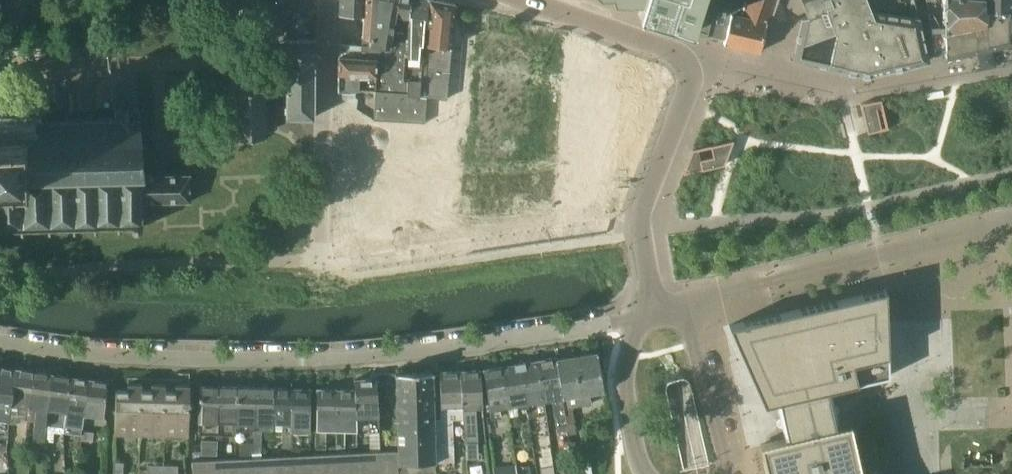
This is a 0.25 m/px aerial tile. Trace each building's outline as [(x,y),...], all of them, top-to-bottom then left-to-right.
[(340,11),(363,12),(364,0),(340,0),(340,11)] [(363,12),(363,19),(363,27),(363,30),(363,34),(363,39),(363,42),(363,45),(362,56),(378,57),(374,77),(375,90),(374,119),(387,120),(400,121),(413,122),(426,122),(426,112),(426,101),(426,96),(417,95),(407,94),(407,82),(407,70),(408,62),(408,55),(408,44),(408,33),(404,33),(400,32),(397,28),(394,23),(396,8),(397,0),(364,0),(363,12)] [(394,23),(400,32),(408,33),(408,29),(408,26),(409,10),(409,0),(397,0),(394,23)] [(407,94),(426,96),(446,99),(451,48),(455,4),(438,0),(427,0),(425,20),(423,42),(420,42),(418,42),(418,49),(418,57),(420,57),(420,63),(420,70),(414,70),(407,70),(407,94)] [(407,70),(414,70),(420,70),(420,63),(420,57),(418,57),(418,49),(418,42),(420,42),(423,42),(425,20),(427,0),(409,0),(409,10),(408,26),(408,29),(408,33),(408,44),(408,62),(407,70)] [(615,4),(633,4),(633,3),(642,4),(638,15),(674,26),(697,34),(707,37),(707,36),(715,3),(719,4),(721,0),(614,0),(615,4)] [(707,36),(711,37),(711,34),(722,37),(721,39),(724,40),(724,44),(733,46),(739,47),(750,50),(756,51),(760,52),(760,49),(767,23),(770,24),(772,20),(773,16),(774,13),(775,10),(776,6),(777,4),(777,3),(778,2),(778,0),(721,0),(719,4),(715,3),(707,36)] [(810,15),(803,18),(794,59),(865,75),(928,61),(919,16),(918,16),(915,0),(804,0),(810,15)] [(931,27),(931,32),(935,53),(945,52),(945,57),(993,45),(994,46),(1008,43),(1009,42),(1011,38),(1011,8),(993,7),(993,0),(944,0),(945,25),(931,27)] [(993,7),(1011,8),(1011,0),(993,0),(993,7)] [(277,65),(277,117),(313,118),(315,58),(316,39),(287,39),(286,38),(285,65),(277,65)] [(338,85),(338,92),(356,91),(356,89),(360,89),(363,89),(375,90),(374,77),(378,57),(362,56),(363,45),(340,44),(338,80),(338,85)] [(624,54),(575,177),(579,179),(579,178),(617,193),(617,194),(619,194),(667,71),(624,54)] [(596,55),(592,65),(601,69),(605,59),(596,55)] [(592,65),(588,75),(597,79),(601,69),(592,65)] [(526,79),(523,88),(533,92),(536,83),(526,79)] [(536,83),(533,92),(543,96),(546,87),(536,83)] [(592,85),(588,95),(596,98),(600,88),(592,85)] [(265,134),(264,88),(233,89),(234,135),(265,134)] [(588,95),(584,105),(592,108),(596,98),(588,95)] [(569,96),(565,104),(576,109),(579,100),(569,96)] [(653,336),(653,340),(653,342),(653,344),(669,410),(692,404),(687,383),(687,379),(687,376),(688,374),(688,371),(689,369),(692,366),(693,364),(694,363),(697,361),(699,360),(701,359),(702,359),(740,350),(747,365),(765,443),(760,444),(767,473),(899,473),(876,379),(889,376),(888,353),(938,341),(888,129),(882,100),(861,104),(863,111),(693,150),(683,174),(698,171),(727,298),(674,310),(669,312),(665,314),(662,316),(660,319),(658,321),(656,325),(654,328),(653,332),(653,336)] [(558,107),(554,118),(561,121),(566,110),(558,107)] [(566,110),(561,121),(569,124),(574,113),(566,110)] [(130,226),(130,229),(135,232),(138,232),(142,228),(141,226),(140,206),(189,206),(188,179),(140,179),(140,112),(116,112),(116,121),(0,122),(0,229),(130,226)] [(580,113),(576,123),(585,127),(589,117),(580,113)] [(554,118),(549,129),(557,132),(561,121),(554,118)] [(561,121),(557,132),(565,135),(569,124),(561,121)] [(576,123),(572,134),(581,137),(585,127),(576,123)] [(545,139),(541,150),(549,154),(553,143),(545,139)] [(455,142),(451,150),(461,154),(465,146),(455,142)] [(553,143),(549,154),(557,157),(561,146),(553,143)] [(568,145),(564,155),(572,159),(577,149),(568,145)] [(465,146),(461,154),(471,158),(475,150),(465,146)] [(541,150),(537,161),(545,165),(549,154),(541,150)] [(494,152),(491,160),(501,164),(504,156),(494,152)] [(549,154),(545,165),(552,168),(557,157),(549,154)] [(564,155),(560,166),(568,169),(572,159),(564,155)] [(504,156),(501,164),(511,168),(514,160),(504,156)] [(395,165),(395,175),(406,175),(407,166),(395,165)] [(412,167),(411,176),(423,177),(423,167),(412,167)] [(558,170),(554,181),(562,184),(567,173),(558,170)] [(338,171),(338,195),(374,195),(374,171),(338,171)] [(579,179),(565,216),(611,209),(617,194),(617,193),(579,178),(579,179)] [(503,187),(480,191),(486,226),(485,226),(485,228),(509,225),(503,187)] [(480,191),(458,194),(464,230),(485,226),(486,226),(480,191)] [(458,194),(437,197),(442,233),(443,233),(464,230),(458,194)] [(338,195),(337,216),(373,217),(374,195),(338,195)] [(416,221),(407,222),(410,240),(443,234),(443,233),(442,233),(437,197),(413,201),(413,203),(415,212),(416,221)] [(413,203),(402,205),(404,214),(415,212),(413,203)] [(415,212),(404,214),(405,223),(407,222),(416,221),(415,212)] [(336,216),(335,240),(356,241),(356,248),(373,245),(373,217),(337,216),(336,216)] [(604,390),(598,352),(556,359),(567,429),(568,428),(569,433),(575,432),(571,406),(590,402),(588,392),(604,390)] [(555,356),(537,359),(544,400),(551,399),(557,430),(567,429),(556,359),(555,356)] [(537,359),(519,363),(527,411),(528,417),(546,414),(544,400),(537,359)] [(519,363),(501,366),(508,406),(516,405),(517,413),(527,411),(519,363)] [(8,422),(15,368),(0,366),(0,421),(8,422)] [(501,366),(483,369),(490,409),(491,418),(501,416),(500,408),(508,406),(501,366)] [(15,368),(8,422),(17,423),(18,419),(26,420),(32,371),(15,368)] [(483,407),(481,369),(460,370),(462,419),(463,419),(466,458),(477,458),(477,443),(478,443),(475,407),(483,407)] [(441,406),(441,418),(434,418),(435,461),(454,461),(452,419),(462,419),(460,370),(440,371),(441,406)] [(51,373),(32,371),(26,420),(34,421),(32,441),(45,442),(46,425),(49,425),(50,419),(46,419),(51,373)] [(387,393),(396,392),(396,405),(397,436),(398,446),(398,449),(398,463),(399,463),(400,463),(435,461),(434,418),(433,371),(396,372),(386,373),(387,393)] [(46,419),(50,419),(49,425),(64,427),(64,425),(68,389),(70,376),(51,373),(46,419)] [(70,376),(68,389),(64,425),(64,427),(63,432),(80,434),(83,414),(87,414),(91,379),(70,376)] [(377,378),(354,379),(355,390),(357,416),(369,416),(369,431),(379,430),(378,406),(378,393),(377,378)] [(104,416),(109,381),(91,379),(87,414),(104,416)] [(128,390),(116,389),(116,404),(142,405),(142,390),(142,384),(128,384),(128,390)] [(156,390),(150,390),(142,390),(142,405),(166,405),(166,390),(166,384),(156,384),(156,390)] [(176,385),(176,391),(166,390),(166,405),(190,406),(190,385),(176,385)] [(218,385),(200,385),(199,422),(198,433),(218,433),(218,385)] [(237,386),(218,385),(218,433),(236,434),(237,429),(236,429),(237,386)] [(254,430),(257,386),(237,386),(236,429),(237,429),(254,430)] [(254,430),(253,442),(254,453),(261,453),(262,430),(272,430),(273,422),(273,387),(257,386),(254,430)] [(290,448),(292,387),(273,387),(273,422),(282,422),(282,430),(283,430),(282,448),(290,448)] [(310,431),(310,387),(292,387),(290,448),(301,448),(301,431),(310,431)] [(316,444),(316,448),(326,448),(326,444),(326,426),(336,426),(336,389),(318,389),(317,425),(316,425),(316,444)] [(336,426),(335,447),(343,447),(344,426),(357,426),(357,416),(355,390),(336,389),(336,426)] [(116,404),(115,434),(141,435),(142,405),(116,404)] [(141,435),(153,435),(165,436),(166,405),(142,405),(141,435)] [(165,436),(189,436),(190,406),(166,405),(165,436)] [(92,441),(93,431),(82,430),(82,440),(92,441)] [(397,436),(381,436),(381,446),(398,446),(397,436)] [(201,454),(217,454),(218,443),(218,440),(201,440),(201,454)] [(240,453),(254,453),(253,442),(240,442),(240,453)] [(398,463),(398,449),(386,450),(387,473),(399,473),(399,472),(398,465),(399,463),(398,463)] [(361,451),(363,473),(375,473),(374,450),(370,451),(361,451)] [(374,450),(375,473),(387,473),(386,450),(374,450)] [(349,452),(350,473),(363,473),(361,451),(349,452)] [(326,473),(338,473),(337,452),(325,453),(326,473)] [(349,452),(337,452),(338,473),(350,473),(349,452)] [(314,473),(326,473),(325,453),(313,454),(314,473)] [(301,454),(289,455),(290,473),(302,473),(301,454)] [(313,454),(301,454),(302,473),(314,473),(313,454)] [(551,454),(539,456),(542,473),(550,473),(554,473),(551,454)] [(277,455),(265,456),(266,473),(278,473),(277,455)] [(278,473),(290,473),(289,455),(277,455),(278,473)] [(265,456),(253,457),(253,473),(266,473),(265,456)] [(241,457),(228,458),(229,473),(241,473),(241,457)] [(253,457),(241,457),(241,473),(253,473),(253,457)] [(204,459),(205,473),(217,473),(216,458),(204,459)] [(217,473),(229,473),(228,458),(216,458),(217,473)] [(193,473),(205,473),(204,459),(192,460),(193,473)] [(114,462),(113,473),(122,473),(123,462),(114,462)] [(435,463),(398,465),(399,472),(406,472),(406,473),(436,473),(435,463)] [(147,465),(146,473),(163,473),(163,465),(147,465)] [(178,466),(163,465),(163,473),(170,473),(178,473),(178,466)] [(516,466),(517,473),(530,473),(529,465),(516,466)]
